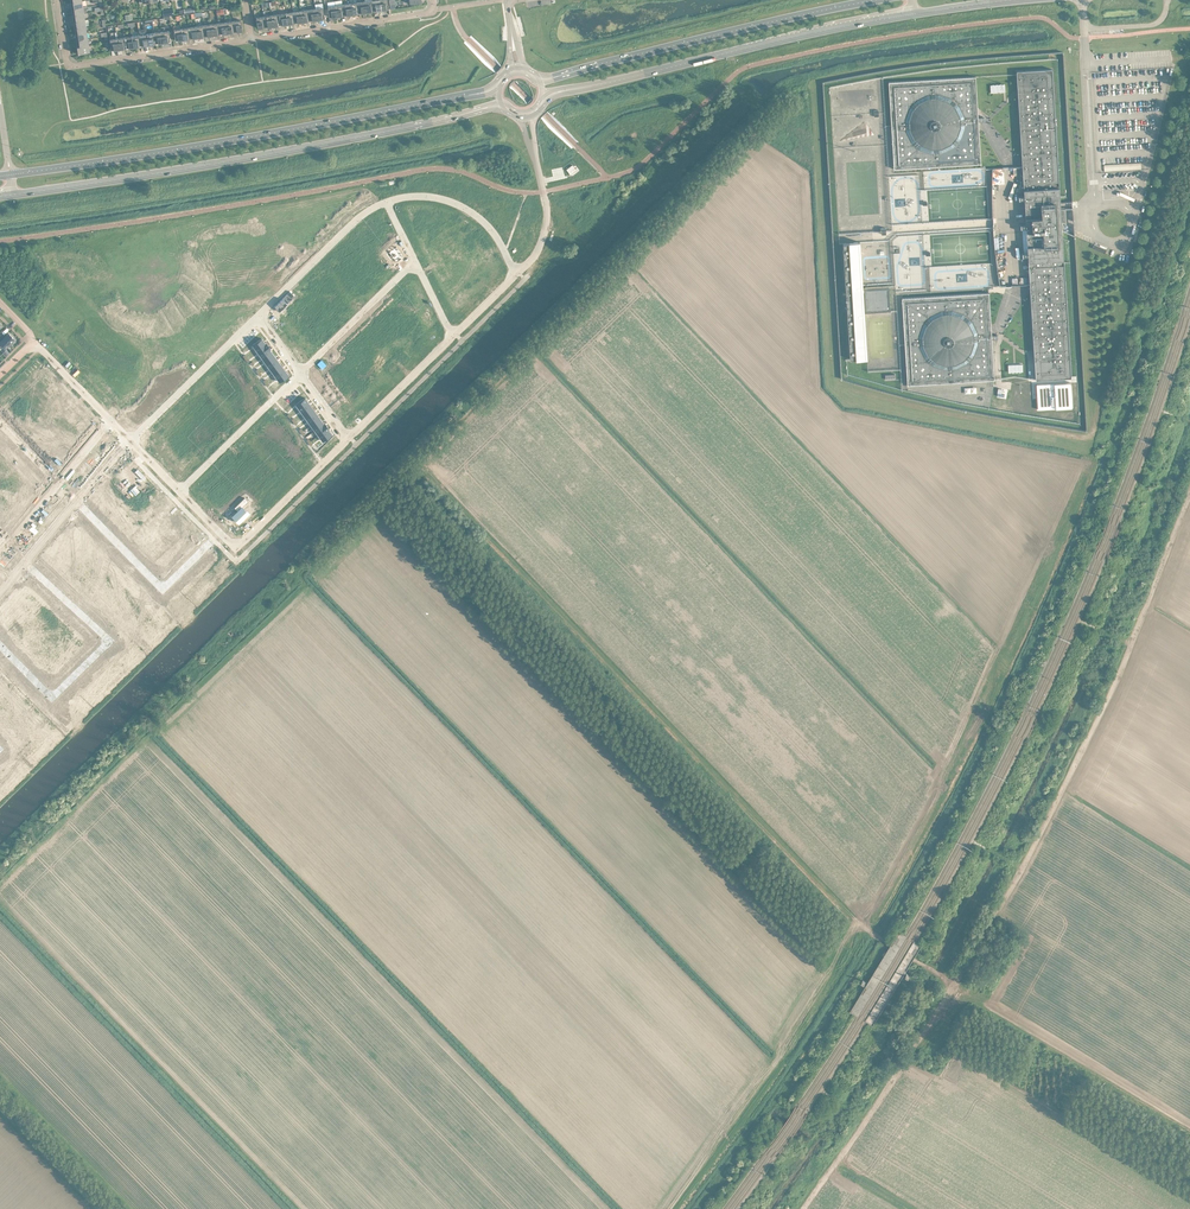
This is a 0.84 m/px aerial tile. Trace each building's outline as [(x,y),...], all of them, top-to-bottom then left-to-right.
[(364,0),(357,1),(358,12),(366,11),(364,0)] [(364,0),(366,11),(373,9),(372,0),(366,0),(364,0)] [(373,9),(381,8),(379,0),(372,0),(373,9)] [(381,8),(388,7),(387,0),(379,0),(381,8)] [(357,1),(350,2),(351,13),(358,12),(357,1)] [(350,2),(342,3),(344,14),(351,13),(350,2)] [(342,3),(335,5),(336,15),(344,14),(342,3)] [(71,8),(72,14),(84,12),(86,12),(85,5),(83,6),(71,8)] [(336,15),(335,5),(327,6),(329,16),(336,15)] [(323,6),(315,8),(317,18),(324,17),(323,6)] [(315,8),(308,9),(309,19),(317,18),(315,8)] [(308,9),(300,10),(302,20),(309,19),(308,9)] [(300,10),(293,11),(294,21),(302,20),(300,10)] [(293,11),(285,12),(287,22),(294,21),(293,11)] [(72,14),(73,20),(84,19),(84,12),(72,14)] [(285,12),(278,13),(280,23),(287,22),(285,12)] [(278,13),(271,14),(272,25),(280,23),(278,13)] [(271,14),(263,15),(265,26),(272,25),(271,14)] [(265,26),(263,15),(256,16),(257,27),(265,26)] [(73,20),(74,27),(85,25),(84,19),(73,20)] [(240,19),(233,20),(234,30),(242,29),(240,19)] [(233,20),(225,21),(227,31),(234,30),(233,20)] [(225,21),(218,22),(219,32),(227,31),(225,21)] [(218,22),(210,23),(212,33),(219,32),(218,22)] [(210,23),(203,24),(205,35),(212,33),(210,23)] [(203,24),(196,25),(197,36),(205,35),(203,24)] [(74,27),(75,33),(86,31),(85,25),(74,27)] [(196,25),(188,26),(190,37),(197,36),(196,25)] [(188,26),(181,28),(182,38),(190,37),(188,26)] [(182,38),(181,28),(175,28),(173,29),(175,39),(182,38)] [(169,29),(161,30),(163,41),(170,40),(169,29)] [(161,30),(154,32),(155,42),(163,41),(161,30)] [(75,33),(76,39),(87,38),(86,31),(75,33)] [(154,32),(146,33),(148,43),(155,42),(154,32)] [(146,33),(139,34),(141,44),(148,43),(146,33)] [(139,34),(132,35),(133,45),(141,44),(139,34)] [(132,35),(124,36),(126,46),(133,45),(132,35)] [(124,36),(117,37),(118,47),(126,46),(124,36)] [(118,47),(117,37),(109,38),(111,49),(118,47)] [(76,39),(77,46),(88,44),(87,38),(76,39)] [(88,44),(77,46),(78,52),(89,51),(88,44)] [(1030,284),(1036,379),(1071,377),(1062,229),(1060,202),(1052,69),(1017,71),(1017,74),(1023,166),(1030,284)] [(892,129),(894,168),(924,166),(981,163),(979,124),(978,117),(976,76),(889,81),(891,125),(892,129)] [(990,85),(991,92),(1005,91),(1005,84),(990,85)] [(571,174),(577,169),(572,164),(566,168),(571,174)] [(416,206),(406,207),(407,218),(417,217),(417,220),(420,220),(421,208),(416,209),(416,206)] [(431,206),(428,219),(436,221),(440,209),(431,206)] [(375,220),(370,224),(377,231),(380,229),(380,230),(389,226),(383,214),(374,219),(375,220)] [(364,225),(359,231),(365,238),(363,241),(367,245),(370,242),(368,240),(373,235),(364,225)] [(352,237),(347,243),(353,249),(351,252),(355,257),(358,253),(356,251),(361,246),(352,237)] [(865,291),(861,291),(860,284),(862,284),(860,241),(849,242),(843,242),(846,292),(843,292),(844,309),(847,308),(850,358),(867,357),(864,315),(862,315),(862,308),(866,308),(867,312),(890,310),(889,285),(865,287),(865,291)] [(1092,247),(1105,253),(1106,249),(1094,243),(1094,244),(1092,247)] [(396,245),(389,251),(393,257),(397,261),(404,256),(396,245)] [(436,246),(426,254),(430,259),(440,250),(436,246)] [(340,249),(335,254),(341,261),(339,264),(343,268),(346,265),(344,263),(349,258),(340,249)] [(451,259),(435,272),(441,279),(450,272),(453,275),(459,270),(463,265),(460,261),(455,265),(451,259)] [(383,261),(378,266),(387,275),(392,270),(383,261)] [(328,263),(323,268),(332,277),(337,272),(339,274),(342,271),(336,265),(333,268),(328,263)] [(378,266),(373,271),(382,280),(387,275),(378,266)] [(323,268),(318,273),(323,278),(320,281),(326,287),(329,284),(327,282),(332,277),(323,268)] [(366,277),(361,282),(370,291),(375,286),(366,277)] [(413,279),(406,284),(410,289),(407,291),(412,298),(421,291),(413,279)] [(310,280),(305,285),(314,294),(319,289),(321,291),(324,289),(318,283),(315,285),(310,280)] [(361,282),(356,287),(365,296),(370,291),(361,282)] [(456,289),(449,296),(459,306),(466,299),(464,296),(468,292),(458,282),(453,286),(456,289)] [(305,285),(300,290),(305,295),(302,298),(308,304),(311,301),(309,299),(314,294),(305,285)] [(905,343),(907,384),(994,379),(991,334),(989,292),(902,297),(905,343)] [(349,294),(344,299),(353,308),(358,303),(349,294)] [(399,294),(393,299),(400,306),(397,309),(401,313),(405,310),(403,308),(408,303),(399,294)] [(344,299),(339,303),(348,313),(353,308),(344,299)] [(386,306),(381,311),(390,320),(395,315),(386,306)] [(290,307),(281,314),(284,320),(294,313),(290,307)] [(332,310),(327,315),(336,324),(341,319),(332,310)] [(381,311),(376,316),(385,325),(390,320),(381,311)] [(294,313),(284,320),(288,325),(298,318),(294,313)] [(327,315),(322,320),(331,329),(336,324),(327,315)] [(422,318),(419,322),(424,327),(427,324),(433,331),(439,326),(429,316),(424,320),(422,318)] [(298,318),(288,325),(292,330),(301,323),(298,318)] [(369,322),(364,327),(373,336),(378,331),(369,322)] [(301,323),(292,330),(296,335),(305,328),(301,323)] [(413,331),(408,336),(418,346),(424,340),(417,333),(420,331),(415,325),(411,329),(413,331)] [(364,327),(359,332),(368,341),(373,336),(364,327)] [(305,328),(296,335),(300,340),(309,334),(305,328)] [(8,332),(2,338),(0,335),(0,345),(2,343),(5,347),(8,344),(9,345),(13,342),(12,340),(14,338),(14,339),(14,338),(8,332)] [(309,334),(300,340),(303,346),(313,339),(309,334)] [(261,337),(252,344),(256,349),(266,342),(265,343),(261,337)] [(401,343),(396,348),(405,358),(411,353),(404,346),(407,343),(402,338),(399,341),(401,343)] [(313,339),(303,346),(307,351),(317,344),(313,339)] [(352,339),(347,344),(356,353),(361,348),(352,339)] [(266,342),(256,349),(260,355),(270,348),(266,342)] [(347,344),(342,349),(351,358),(356,353),(347,344)] [(270,348),(260,355),(264,360),(273,353),(269,348),(270,348)] [(273,353),(264,360),(268,365),(277,358),(273,353)] [(383,356),(380,359),(385,365),(388,362),(395,369),(400,363),(390,353),(385,358),(383,356)] [(233,355),(228,360),(237,369),(242,364),(233,355)] [(277,358),(268,365),(271,370),(280,364),(277,358)] [(228,360),(223,365),(232,374),(237,369),(228,360)] [(376,368),(371,372),(380,381),(385,376),(380,371),(383,368),(377,362),(374,365),(376,368)] [(280,364),(271,370),(275,375),(284,369),(280,364)] [(333,367),(324,374),(328,379),(337,372),(333,367)] [(284,369),(275,375),(279,381),(288,374),(284,369)] [(337,372),(328,379),(331,384),(341,377),(337,372)] [(365,374),(361,378),(367,384),(370,381),(375,386),(380,381),(371,372),(367,376),(365,374)] [(341,377),(331,384),(335,389),(345,383),(341,377)] [(1036,384),(1038,409),(1071,407),(1070,382),(1036,384)] [(345,383),(335,389),(339,395),(348,388),(345,383)] [(255,384),(250,389),(259,398),(264,393),(255,384)] [(348,388),(339,395),(343,400),(352,393),(348,388)] [(250,389),(245,394),(254,403),(259,398),(250,389)] [(352,393),(343,400),(347,405),(356,398),(352,393)] [(305,397),(296,403),(299,409),(309,402),(305,397)] [(356,398),(347,405),(351,410),(360,404),(356,398)] [(0,404),(0,410),(2,412),(10,403),(5,399),(0,404)] [(240,400),(235,405),(244,415),(249,410),(240,400)] [(309,402),(299,409),(303,414),(312,407),(309,402)] [(10,403),(2,412),(6,416),(15,408),(10,403)] [(235,405),(230,410),(239,420),(244,415),(235,405)] [(312,407),(303,414),(307,419),(316,413),(312,407)] [(6,416),(5,417),(10,422),(19,413),(15,408),(6,416)] [(82,408),(79,411),(83,415),(79,420),(90,428),(94,423),(85,416),(88,413),(82,408)] [(278,411),(273,416),(282,425),(287,420),(278,411)] [(19,413),(11,421),(15,425),(23,417),(19,413)] [(316,413),(307,419),(311,424),(320,418),(316,413)] [(224,416),(219,421),(228,430),(233,425),(224,416)] [(273,416),(268,421),(277,430),(282,425),(273,416)] [(23,417),(15,425),(19,430),(28,422),(23,417)] [(320,418),(311,424),(315,430),(324,422),(323,423),(320,418)] [(71,421),(69,424),(74,429),(77,426),(85,433),(90,428),(79,420),(75,424),(71,421)] [(219,421),(214,426),(223,435),(228,430),(219,421)] [(28,422),(19,430),(24,435),(32,426),(28,422)] [(324,422),(315,430),(318,435),(327,428),(328,428),(324,422)] [(161,423),(150,433),(151,433),(157,439),(157,440),(158,438),(162,442),(170,435),(166,431),(167,430),(167,429),(167,430),(161,423)] [(69,424),(66,428),(70,431),(66,436),(76,444),(81,439),(72,432),(74,429),(69,424)] [(32,426),(24,435),(28,439),(37,431),(32,426)] [(263,426),(258,431),(267,440),(272,435),(263,426)] [(327,428),(318,435),(322,440),(331,433),(328,428),(327,428)] [(37,431),(28,439),(33,444),(42,436),(37,431)] [(258,431),(253,436),(262,445),(267,440),(258,431)] [(173,442),(167,448),(175,456),(185,446),(177,438),(180,436),(176,432),(170,438),(173,442)] [(208,432),(203,437),(212,446),(217,441),(208,432)] [(58,437),(55,440),(61,445),(63,442),(72,449),(76,444),(66,436),(62,440),(58,437)] [(203,437),(198,442),(207,451),(212,446),(203,437)] [(297,445),(292,449),(301,458),(306,453),(301,448),(304,445),(298,439),(295,443),(297,445)] [(55,440),(52,444),(56,447),(52,452),(63,460),(67,455),(58,448),(61,445),(55,440)] [(247,441),(242,446),(251,456),(256,451),(247,441)] [(242,446),(237,451),(246,461),(251,456),(242,446)] [(286,451),(282,455),(288,461),(291,458),(296,463),(301,458),(292,449),(288,453),(286,451)] [(45,453),(42,456),(48,461),(50,458),(59,466),(63,460),(52,452),(49,457),(45,453)] [(2,467),(12,458),(7,453),(1,459),(0,458),(0,465),(2,467)] [(278,460),(271,466),(282,477),(289,471),(283,465),(286,462),(279,455),(276,458),(278,460)] [(232,457),(227,462),(236,471),(241,466),(232,457)] [(12,458),(2,467),(6,472),(5,473),(8,476),(13,471),(10,468),(16,463),(12,458)] [(122,461),(120,462),(132,472),(135,468),(133,465),(132,465),(131,464),(130,463),(124,458),(122,461),(122,460),(121,461),(122,461)] [(119,464),(116,467),(117,467),(128,476),(132,472),(120,462),(119,464),(118,464),(119,464)] [(227,462),(222,466),(230,476),(236,471),(227,462)] [(117,467),(113,472),(122,479),(126,474),(117,467)] [(112,474),(109,477),(117,484),(122,479),(113,472),(112,474),(111,474),(112,474)] [(107,479),(105,482),(113,489),(117,484),(109,477),(108,479),(107,478),(107,479)] [(209,477),(201,485),(206,490),(210,487),(211,489),(216,484),(209,477)] [(31,481),(27,485),(35,492),(39,488),(31,481)] [(103,484),(100,487),(109,494),(113,489),(105,482),(103,483),(103,484)] [(259,485),(250,494),(257,501),(267,492),(264,489),(266,486),(262,482),(259,485)] [(144,483),(133,493),(136,497),(136,498),(140,502),(139,503),(142,507),(150,499),(146,495),(150,491),(147,488),(148,487),(144,483)] [(27,485),(23,490),(31,497),(35,492),(27,485)] [(99,488),(96,491),(100,495),(105,499),(109,494),(100,487),(99,488)] [(225,489),(215,499),(222,506),(223,505),(227,509),(234,501),(231,497),(232,496),(225,489)] [(23,490),(19,495),(27,502),(31,497),(23,490)] [(94,495),(92,497),(101,504),(105,499),(96,492),(94,494),(94,495)] [(19,495),(15,500),(23,507),(27,502),(19,495)] [(235,512),(232,515),(233,516),(232,517),(236,521),(237,521),(238,522),(242,519),(246,516),(245,515),(249,512),(242,505),(248,500),(244,496),(234,506),(234,507),(237,510),(235,512)] [(91,498),(88,502),(94,507),(95,508),(97,509),(101,504),(92,497),(91,498)] [(160,497),(149,507),(156,514),(157,513),(159,516),(165,511),(162,508),(166,504),(160,497)] [(15,500),(11,505),(20,512),(24,508),(23,507),(15,500)] [(11,505),(6,510),(15,517),(20,512),(11,505)] [(119,509),(113,515),(114,516),(115,517),(113,520),(116,523),(118,525),(117,526),(126,517),(119,509)] [(6,510),(2,515),(11,522),(15,517),(6,510)] [(169,513),(162,520),(165,524),(165,523),(172,531),(183,521),(175,513),(172,516),(169,513)] [(0,518),(0,521),(7,527),(11,522),(2,515),(0,518)] [(126,517),(117,526),(122,531),(125,528),(126,527),(129,530),(134,525),(126,517)] [(68,525),(63,531),(65,532),(74,539),(81,531),(76,527),(74,530),(68,525)] [(137,528),(131,534),(133,535),(133,536),(134,537),(132,539),(135,542),(135,543),(135,542),(137,544),(136,545),(145,536),(137,528)] [(65,532),(60,537),(66,542),(64,545),(68,548),(75,540),(74,539),(65,532)] [(145,536),(136,545),(141,550),(144,547),(145,546),(148,549),(153,544),(145,536)] [(96,545),(88,553),(92,557),(100,549),(96,545)] [(156,547),(150,553),(151,555),(152,555),(153,556),(150,558),(154,562),(155,563),(154,564),(164,555),(156,547)] [(44,554),(54,562),(54,563),(55,564),(62,555),(58,552),(56,554),(50,549),(45,555),(44,554)] [(100,549),(92,557),(97,561),(104,554),(100,549)] [(213,551),(207,558),(214,565),(211,567),(216,572),(219,569),(217,567),(222,561),(219,558),(220,557),(217,554),(216,555),(213,551)] [(44,554),(39,560),(45,565),(43,567),(47,571),(54,563),(54,562),(44,554)] [(104,554),(97,561),(101,566),(109,558),(104,554)] [(164,555),(154,564),(160,570),(163,567),(163,566),(164,565),(166,568),(171,563),(164,555)] [(109,558),(101,566),(106,571),(114,563),(109,558)] [(114,563),(106,571),(110,575),(118,568),(118,567),(114,563)] [(118,568),(110,575),(115,580),(122,572),(118,568)] [(67,570),(61,577),(64,579),(62,582),(67,586),(66,587),(66,588),(75,578),(67,570)] [(122,572),(115,580),(119,584),(127,577),(122,572)] [(127,577),(119,584),(124,589),(132,581),(127,576),(127,577)] [(25,577),(20,582),(29,589),(33,584),(25,577)] [(75,578),(66,588),(72,593),(75,589),(76,588),(78,591),(83,585),(75,578)] [(182,580),(176,586),(179,589),(178,590),(182,593),(185,596),(191,590),(194,592),(197,589),(192,584),(189,587),(182,580)] [(132,581),(124,589),(128,594),(136,586),(136,585),(132,581)] [(20,582),(16,587),(25,594),(29,589),(20,582)] [(136,586),(128,594),(132,598),(140,591),(136,586)] [(16,587),(12,592),(21,599),(25,594),(16,587)] [(88,589),(82,596),(84,598),(85,598),(83,601),(86,604),(88,605),(87,606),(96,597),(88,589)] [(140,591),(132,598),(137,603),(145,595),(140,591)] [(12,592),(8,596),(17,604),(21,599),(12,592)] [(145,595),(137,603),(141,607),(149,600),(145,595)] [(8,596),(4,601),(13,609),(17,604),(8,596)] [(96,597),(87,606),(92,612),(95,608),(96,607),(99,609),(104,604),(96,597)] [(0,606),(0,607),(8,614),(13,609),(4,601),(0,606)] [(45,606),(39,613),(42,616),(44,614),(49,619),(57,610),(52,605),(48,609),(45,606)] [(4,619),(8,614),(0,607),(0,615),(4,619)] [(108,608),(103,615),(104,616),(105,617),(103,620),(107,623),(108,624),(107,625),(108,625),(116,616),(108,608)] [(156,608),(147,616),(151,620),(153,618),(160,625),(166,619),(163,615),(163,614),(160,610),(159,611),(156,608)] [(57,610),(49,619),(50,619),(54,623),(52,625),(55,628),(62,621),(59,618),(62,614),(57,610)] [(141,613),(135,619),(139,622),(145,617),(141,613)] [(116,616),(108,625),(113,630),(116,627),(117,626),(120,628),(125,623),(116,616)] [(17,640),(14,644),(19,649),(27,641),(23,636),(25,634),(22,631),(15,638),(17,640)] [(85,631),(81,635),(89,643),(93,639),(85,631)] [(81,635),(77,639),(85,647),(89,643),(81,635)] [(77,639),(73,643),(81,651),(85,647),(77,639)] [(27,641),(19,649),(24,654),(27,651),(30,653),(37,647),(34,643),(32,645),(27,641)] [(73,643),(69,647),(77,655),(81,651),(73,643)] [(69,647),(65,651),(73,659),(77,655),(69,647)] [(65,651),(60,655),(68,663),(73,659),(65,651)] [(60,655),(56,659),(64,667),(68,663),(60,655)] [(108,655),(103,661),(109,667),(106,669),(112,676),(115,673),(113,671),(119,666),(108,655)] [(56,659),(52,663),(60,671),(64,667),(56,659)] [(52,663),(48,667),(56,675),(60,671),(52,663)] [(96,666),(90,673),(104,687),(114,677),(110,674),(108,676),(102,671),(101,672),(96,666)] [(48,667),(44,671),(52,679),(56,675),(48,667)] [(44,671),(40,675),(48,683),(52,679),(44,671)] [(0,683),(0,685),(4,688),(11,681),(7,676),(0,683)] [(11,681),(4,688),(8,693),(16,685),(11,681)] [(16,685),(8,693),(13,698),(20,690),(16,685)] [(20,690),(13,698),(17,702),(25,694),(21,689),(20,690)] [(25,694),(17,702),(22,707),(29,699),(30,699),(25,694)] [(29,699),(22,707),(26,711),(34,704),(29,699)] [(34,704),(26,711),(30,716),(38,708),(34,704)]
